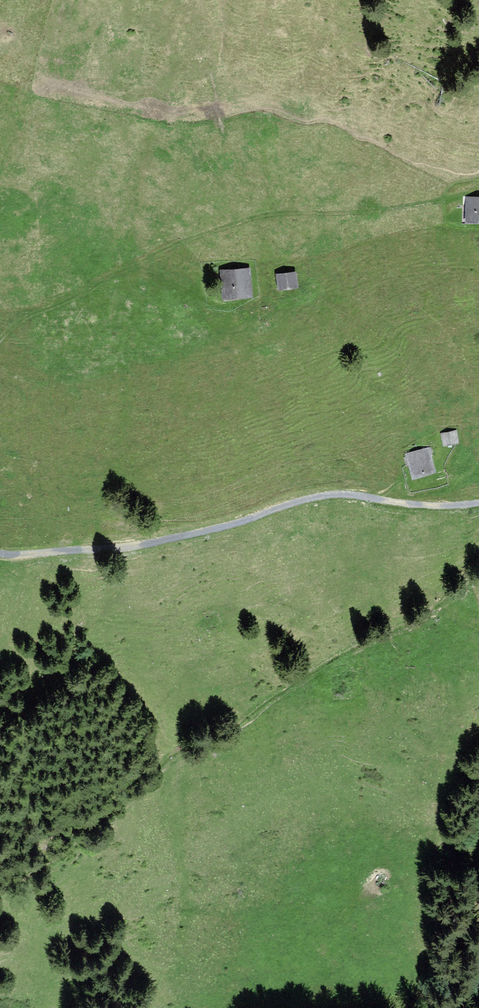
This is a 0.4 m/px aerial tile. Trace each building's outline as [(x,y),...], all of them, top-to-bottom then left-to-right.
[(468,224),(478,224),(478,198),(467,198),(468,224)] [(252,268),(222,270),(224,299),(254,297),(252,268)] [(278,275),(280,292),(299,290),(298,274),(278,275)] [(458,431),(442,434),(445,449),(461,446),(458,431)] [(427,448),(406,454),(413,477),(434,471),(427,448)]
